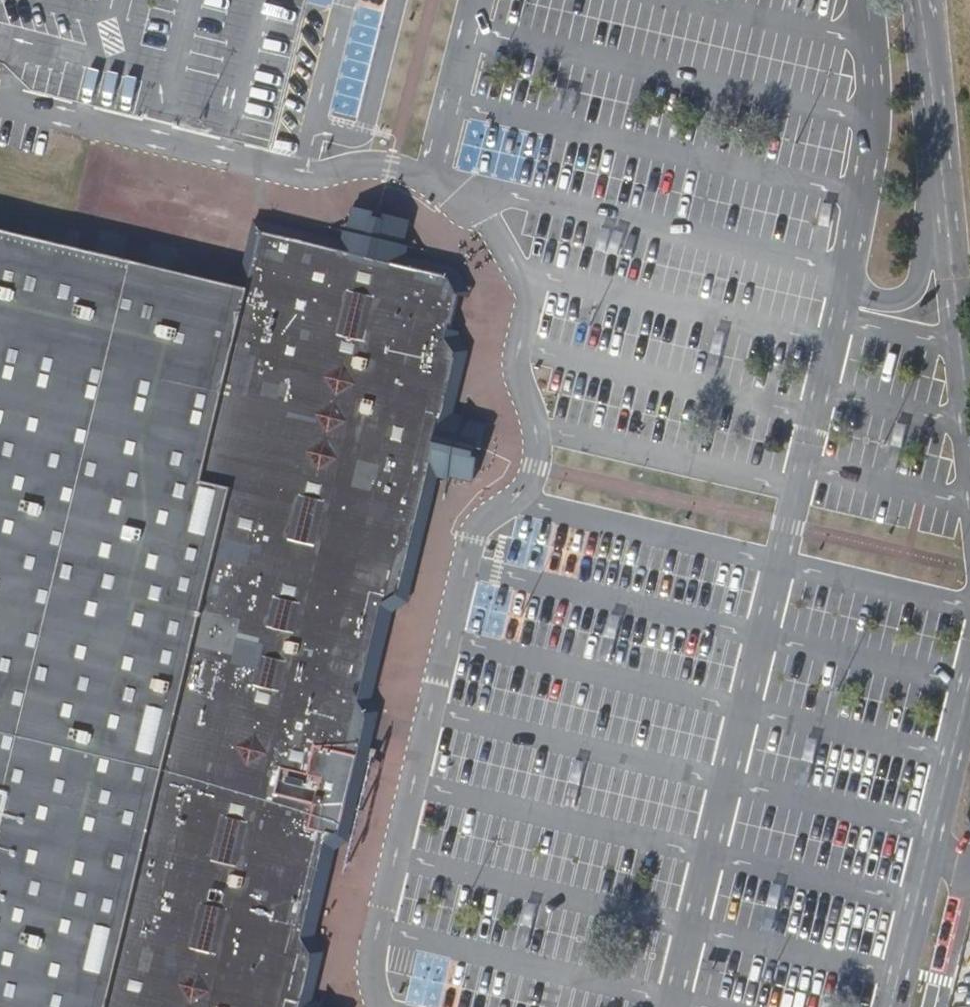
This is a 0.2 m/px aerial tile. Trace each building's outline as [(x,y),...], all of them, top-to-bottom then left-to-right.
[(310,1000),(320,957),(309,938),(334,839),(343,841),(373,718),(363,714),(388,612),(403,605),(434,477),(473,487),(476,474),(481,474),(486,470),(488,465),(489,460),(487,455),(481,451),(486,434),(447,424),(462,363),(451,344),(462,302),(449,283),(401,270),(410,233),(395,230),(395,226),(393,222),(389,219),(383,218),(379,219),(373,224),(360,221),(350,259),(266,238),(251,295),(0,235),(0,1006),(337,1006),(310,1000)] [(954,1006),(969,1006),(969,943),(954,1006)]
